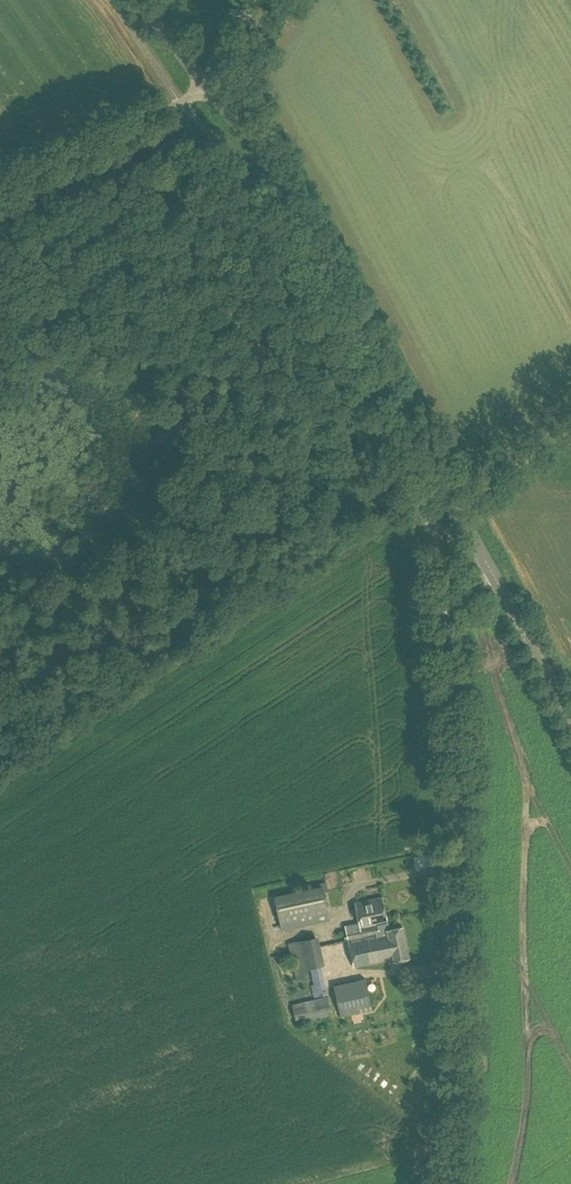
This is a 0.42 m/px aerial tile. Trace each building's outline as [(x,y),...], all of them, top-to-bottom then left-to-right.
[(329,919),(322,886),(274,897),(281,930),(329,919)] [(388,929),(386,921),(382,898),(355,903),(360,927),(346,930),(354,967),(393,959),(394,961),(408,958),(402,926),(388,929)] [(326,994),(320,966),(322,965),(315,937),(288,943),(297,981),(312,978),(314,984),(311,985),(313,997),(326,994)] [(340,1016),(372,1009),(366,981),(334,988),(340,1016)] [(296,1022),(331,1014),(327,997),(292,1005),(296,1022)]
